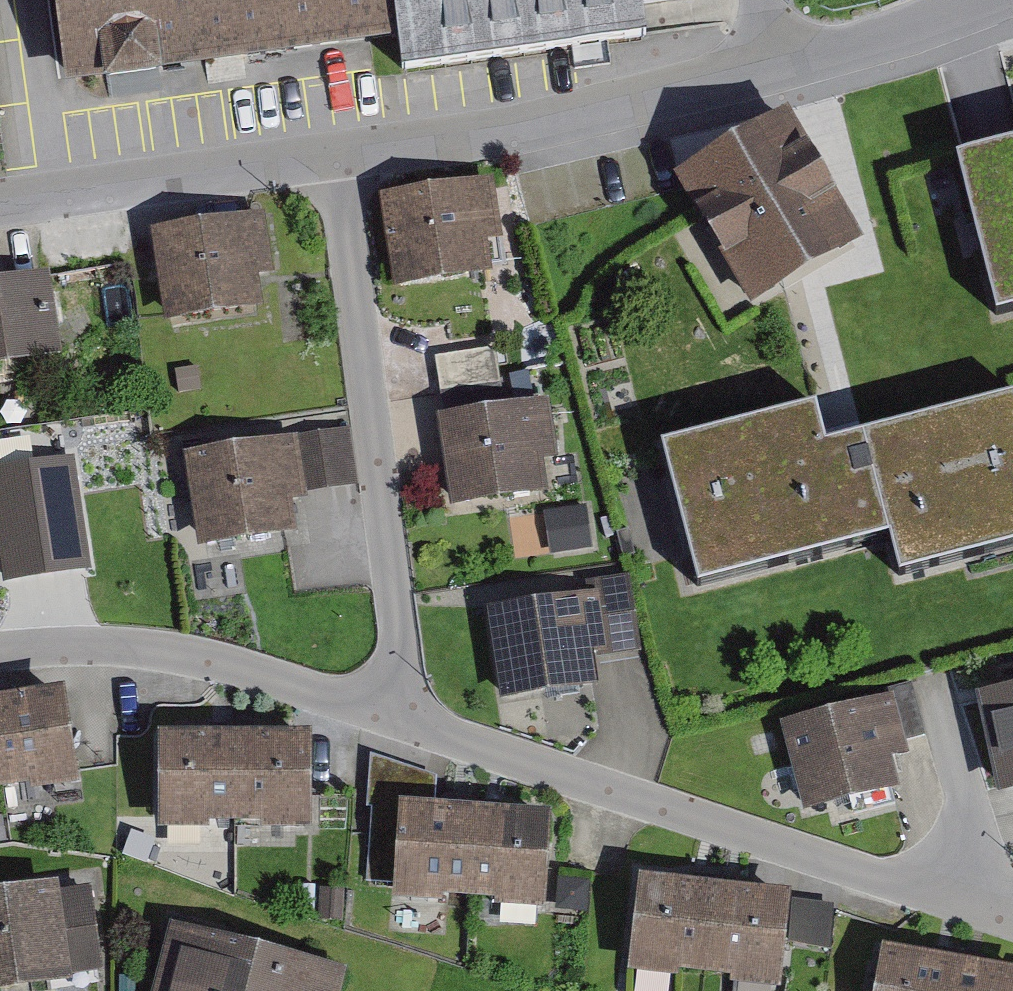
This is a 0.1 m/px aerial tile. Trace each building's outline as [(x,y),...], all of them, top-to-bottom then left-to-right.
[(62,104),(397,57),(399,68),(570,43),(640,34),(634,3),(653,0),(48,0),(62,104)] [(680,188),(674,191),(690,218),(752,320),(864,253),(786,124),(680,188)] [(959,181),(996,332),(1012,327),(1012,168),(959,181)] [(494,183),(378,203),(395,298),(492,281),(487,249),(505,246),(494,183)] [(266,220),(150,238),(164,330),(263,316),(258,284),(275,279),(266,220)] [(0,284),(0,371),(62,361),(50,277),(0,284)] [(437,370),(439,387),(499,380),(495,345),(435,352),(437,370)] [(199,369),(175,373),(179,395),(202,391),(199,369)] [(443,422),(438,423),(451,513),(546,500),(541,463),(554,461),(546,406),(506,412),(499,380),(439,387),(443,422)] [(662,465),(698,605),(888,556),(898,595),(1012,565),(1012,414),(827,463),(817,424),(662,465)] [(350,434),(181,458),(196,557),(299,542),(294,508),(308,506),(307,495),(358,488),(350,434)] [(0,509),(0,525),(7,566),(42,561),(33,504),(0,509)] [(543,515),(551,558),(593,551),(585,508),(543,515)] [(587,602),(485,618),(499,711),(600,696),(595,663),(642,656),(630,581),(585,588),(587,602)] [(890,702),(778,731),(802,822),(898,796),(890,766),(910,761),(906,745),(927,740),(913,686),(887,692),(890,702)] [(977,706),(999,810),(1012,806),(1012,698),(977,706)] [(0,710),(0,802),(30,798),(31,804),(80,797),(66,701),(0,710)] [(312,744),(159,745),(160,842),(209,842),(209,836),(263,835),(263,841),(312,841),(312,744)] [(434,816),(436,781),(370,758),(367,811),(371,812),(365,884),(394,885),(392,911),(442,914),(442,908),(496,912),(495,918),(545,921),(551,824),(434,816)] [(166,849),(127,835),(120,856),(159,869),(166,849)] [(590,883),(559,881),(557,913),(588,915),(590,883)] [(640,888),(629,984),(679,990),(679,984),(733,990),(782,990),(792,904),(640,888)] [(345,892),(320,891),(319,925),(344,925),(345,892)] [(0,902),(0,990),(72,990),(71,981),(103,976),(91,896),(60,901),(59,893),(0,902)] [(834,909),(794,904),(789,946),(830,951),(834,909)] [(171,933),(156,990),(344,990),(347,977),(171,933)] [(882,959),(876,990),(1012,990),(1012,982),(882,959)]
